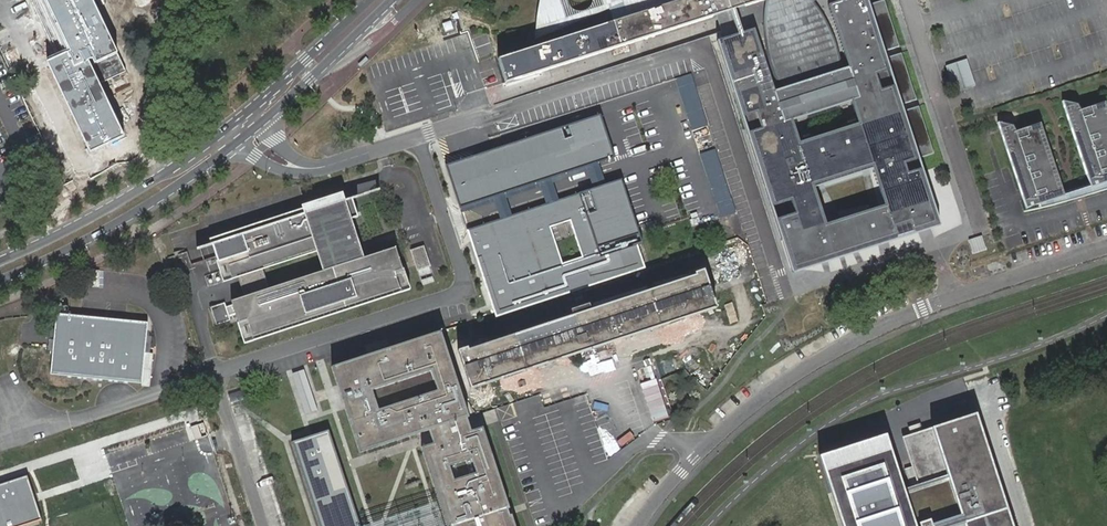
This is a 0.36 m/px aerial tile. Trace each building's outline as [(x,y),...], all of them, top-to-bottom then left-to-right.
[(71,51),(47,63),(91,153),(125,136),(91,65),(117,53),(92,0),(46,0),(71,51)] [(567,18),(561,0),(542,0),(542,1),(540,11),(539,24),(538,39),(610,11),(613,18),(614,23),(501,60),(509,84),(719,14),(724,31),(741,26),(742,11),(745,10),(744,26),(763,20),(763,24),(765,52),(770,70),(776,83),(782,91),(791,97),(799,100),(817,98),(826,95),(834,88),(840,66),(839,51),(833,33),(817,8),(811,0),(606,0),(607,4),(567,18)] [(885,0),(884,0),(868,5),(866,0),(834,0),(829,2),(857,88),(781,112),(753,27),(720,37),(795,269),(921,228),(938,223),(917,157),(933,150),(919,106),(904,111),(902,103),(917,98),(903,54),(887,58),(885,49),(899,45),(885,0)] [(966,60),(945,67),(948,77),(950,84),(953,92),(974,85),(966,60)] [(691,70),(674,76),(721,216),(737,211),(697,87),(691,70)] [(1105,103),(1090,108),(1093,115),(1083,119),(1080,112),(1077,106),(1063,102),(1091,183),(1093,187),(1106,182),(1106,110),(1105,103)] [(1093,115),(1090,108),(1080,112),(1083,119),(1093,115)] [(602,119),(450,171),(463,210),(616,159),(602,119)] [(1064,196),(1063,193),(1042,125),(1025,130),(1028,137),(1019,139),(1017,133),(1015,128),(998,123),(1026,209),(1039,205),(1064,196)] [(1028,137),(1025,130),(1017,133),(1019,139),(1028,137)] [(1093,187),(1091,183),(1063,193),(1064,196),(1039,205),(1041,210),(1068,204),(1091,196),(1106,191),(1106,182),(1093,187)] [(625,183),(470,233),(496,306),(502,321),(579,295),(649,272),(648,269),(642,250),(644,249),(645,247),(625,183)] [(351,197),(211,244),(218,263),(226,260),(231,276),(244,272),(251,294),(231,301),(232,305),(226,307),(225,303),(210,308),(216,325),(230,320),(229,316),(235,314),(237,318),(245,315),(252,338),(400,288),(393,266),(401,264),(395,246),(357,259),(348,232),(344,233),(340,222),(358,217),(351,197)] [(673,203),(677,222),(682,221),(677,202),(673,203)] [(422,243),(409,247),(416,268),(429,263),(422,243)] [(429,263),(416,268),(421,283),(434,278),(429,263)] [(148,325),(58,318),(54,379),(145,387),(148,325)] [(471,419),(443,336),(334,372),(360,455),(426,434),(428,440),(430,446),(422,449),(447,525),(515,525),(512,516),(510,517),(508,513),(508,511),(510,510),(483,429),(468,434),(464,421),(471,419)] [(303,367),(289,372),(302,415),(317,410),(303,367)] [(817,458),(840,525),(1007,525),(971,406),(911,425),(817,458)] [(329,432),(292,445),(319,525),(360,525),(329,432)] [(43,518),(28,474),(0,484),(0,525),(20,525),(43,518)]
